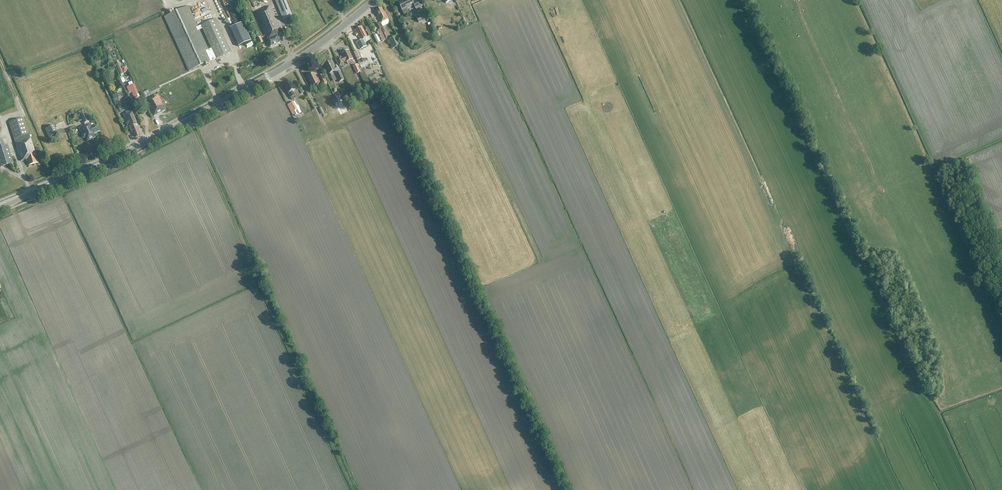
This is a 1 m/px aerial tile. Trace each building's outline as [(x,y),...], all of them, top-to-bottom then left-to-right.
[(283,21),(292,17),(286,0),(276,0),(275,0),(283,21)] [(412,0),(405,0),(398,3),(402,11),(414,5),(415,9),(420,7),(417,1),(413,3),(412,0)] [(189,71),(216,59),(231,52),(216,19),(198,27),(188,6),(164,17),(174,38),(189,71)] [(265,8),(255,13),(265,36),(266,35),(268,39),(267,39),(270,47),(280,43),(277,35),(282,33),(270,7),(266,9),(265,8)] [(381,8),(376,11),(378,16),(377,16),(381,24),(389,19),(385,12),(385,13),(384,11),(383,12),(381,8)] [(425,9),(429,17),(434,15),(432,10),(430,11),(429,8),(425,9)] [(428,18),(426,14),(425,14),(417,18),(419,23),(428,18)] [(379,28),(380,29),(377,31),(382,41),(391,37),(388,32),(387,32),(383,25),(379,28)] [(361,27),(355,30),(361,41),(357,43),(360,50),(366,46),(363,39),(367,37),(362,27),(361,27)] [(230,35),(233,41),(241,38),(239,32),(230,35)] [(393,49),(400,45),(396,36),(388,40),(393,49)] [(353,52),(357,60),(358,63),(362,61),(361,58),(362,58),(358,50),(353,52)] [(340,57),(337,59),(340,66),(344,64),(343,62),(346,61),(346,62),(347,62),(348,65),(353,63),(352,59),(348,51),(343,54),(344,57),(341,59),(340,57)] [(331,62),(325,65),(329,74),(330,73),(331,77),(335,75),(339,82),(344,80),(341,72),(337,74),(335,71),(331,62)] [(362,73),(358,64),(352,66),(356,74),(360,72),(361,74),(362,73)] [(314,73),(307,77),(311,85),(312,86),(316,85),(319,83),(321,82),(319,77),(317,78),(314,73)] [(323,75),(319,77),(321,82),(322,85),(327,83),(323,75)] [(133,85),(132,82),(128,83),(129,86),(126,87),(129,94),(132,93),(134,99),(135,99),(136,100),(139,99),(138,98),(140,97),(135,84),(133,85)] [(295,90),(292,83),(285,87),(291,98),(292,100),(296,98),(292,91),(295,90)] [(145,101),(153,117),(166,110),(157,94),(145,101)] [(297,105),(295,106),(293,102),(287,105),(293,115),(294,114),(295,116),(301,112),(299,108),(299,107),(298,106),(297,105)] [(88,121),(89,121),(85,113),(83,109),(78,111),(83,124),(84,123),(85,125),(89,123),(88,121)] [(135,135),(135,137),(140,135),(136,127),(138,126),(131,111),(123,114),(128,127),(129,127),(133,136),(135,135)] [(30,138),(23,117),(9,122),(15,142),(21,161),(26,159),(28,166),(38,163),(30,138)] [(90,123),(89,123),(85,125),(80,127),(83,134),(82,134),(82,135),(81,137),(82,138),(83,138),(84,139),(85,138),(87,142),(96,138),(94,134),(100,131),(97,125),(91,127),(90,123)] [(57,134),(54,125),(45,129),(48,138),(57,134)] [(13,163),(7,145),(4,146),(2,139),(0,139),(0,167),(13,163)]
